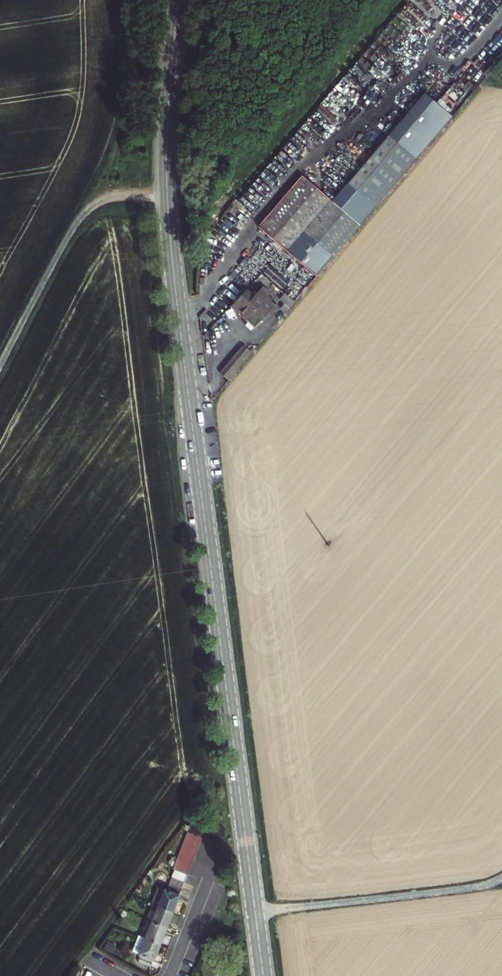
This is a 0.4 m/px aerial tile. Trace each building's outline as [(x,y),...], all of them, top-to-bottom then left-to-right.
[(391,129),(350,177),(377,200),(417,152),(391,129)] [(303,170),(255,228),(311,276),(361,218),(303,170)] [(241,290),(227,307),(252,329),(274,304),(260,291),(256,295),(252,292),(248,296),(241,290)] [(277,300),(286,309),(294,301),(284,292),(277,300)] [(234,347),(210,377),(217,384),(243,355),(234,347)] [(200,832),(187,826),(172,865),(175,866),(186,871),(200,832)] [(182,879),(186,871),(175,866),(171,875),(182,879)] [(180,886),(182,879),(171,875),(169,882),(180,886)] [(177,895),(180,886),(169,882),(165,891),(177,895)] [(170,912),(177,895),(165,891),(155,887),(149,904),(156,906),(170,912)] [(164,928),(170,912),(156,906),(150,922),(164,928)] [(159,943),(164,928),(150,922),(144,938),(159,943)] [(150,966),(159,943),(144,938),(137,935),(131,951),(137,954),(135,960),(150,966)]
